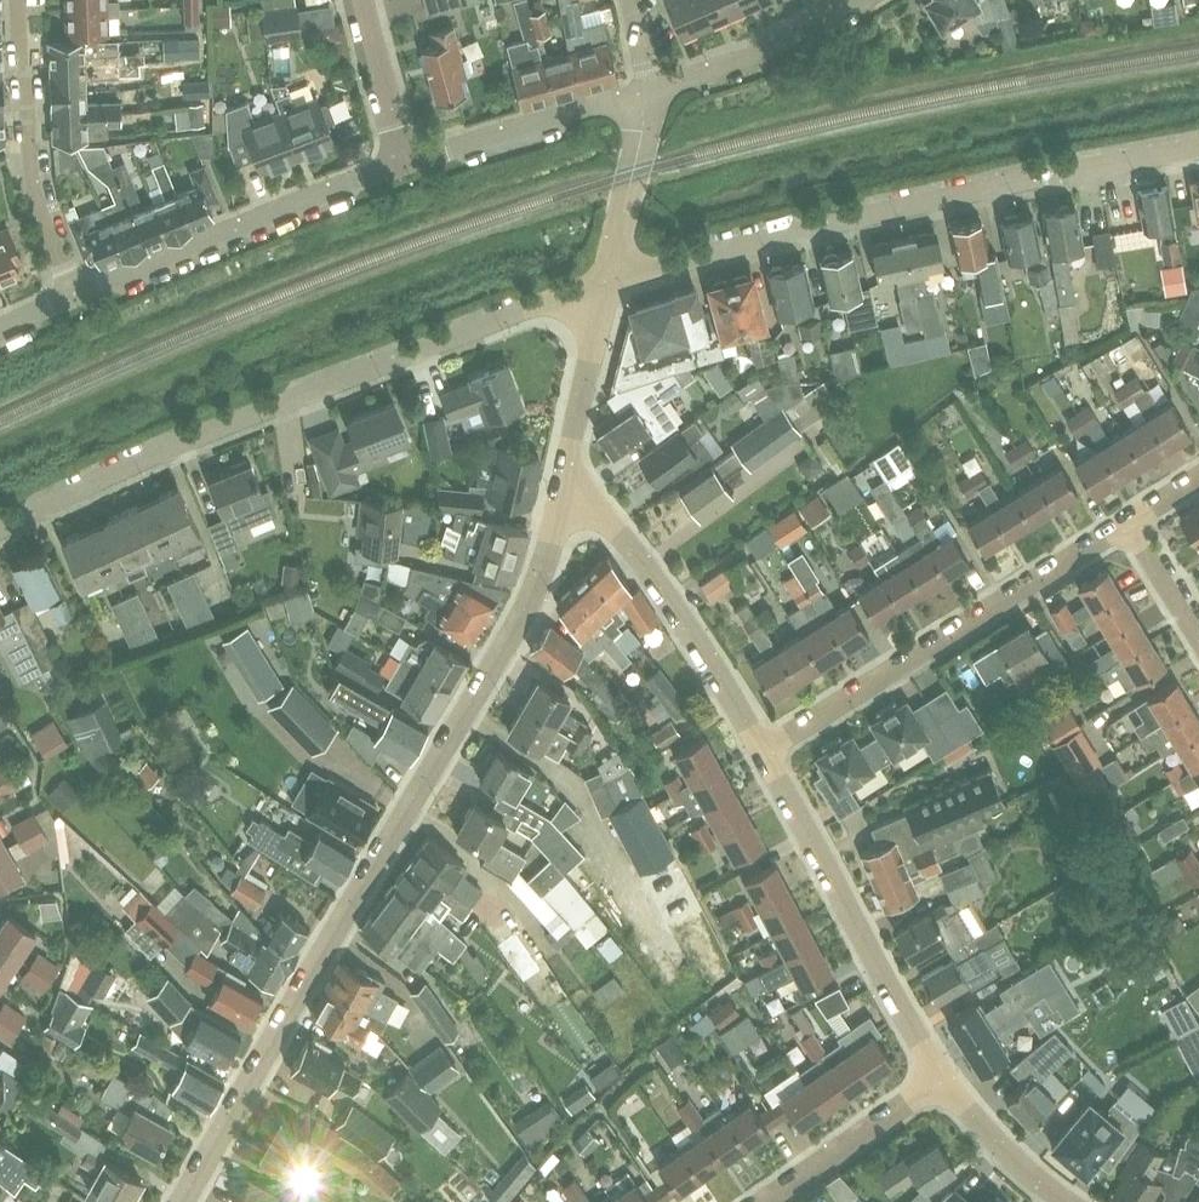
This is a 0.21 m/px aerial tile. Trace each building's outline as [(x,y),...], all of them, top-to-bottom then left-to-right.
[(67,8),(118,6),(118,0),(67,0),(67,8)] [(427,13),(475,0),(423,0),(427,13)] [(512,66),(522,107),(552,98),(542,58),(541,59),(539,50),(538,44),(539,44),(539,43),(538,43),(536,36),(532,21),(534,20),(532,12),(531,13),(529,0),(515,0),(514,0),(525,39),(506,45),(512,66)] [(566,37),(578,34),(581,47),(571,49),(581,89),(616,79),(607,39),(608,39),(603,20),(582,26),(578,0),(559,0),(566,37)] [(685,0),(665,0),(681,35),(698,27),(685,0)] [(704,0),(685,0),(698,27),(713,20),(704,0)] [(723,0),(704,0),(713,20),(729,13),(723,0)] [(742,0),(723,0),(729,13),(745,6),(742,0)] [(989,0),(919,0),(919,1),(919,5),(920,8),(922,10),(926,11),(929,11),(932,10),(942,26),(967,9),(972,16),(974,20),(976,22),(981,31),(998,27),(995,17),(989,0)] [(995,17),(1009,14),(1004,0),(989,0),(995,17)] [(199,21),(198,5),(183,5),(184,21),(199,21)] [(261,10),(262,14),(265,41),(301,36),(297,5),(261,10)] [(119,31),(118,13),(118,6),(67,8),(68,33),(119,31)] [(543,9),(532,12),(534,20),(532,21),(536,36),(551,34),(543,9)] [(420,48),(437,101),(465,93),(460,77),(466,75),(465,74),(472,72),(468,58),(461,60),(450,25),(434,30),(438,43),(420,48)] [(578,34),(566,37),(568,50),(571,49),(581,47),(578,34)] [(200,57),(198,36),(178,37),(179,58),(200,57)] [(49,41),(50,66),(119,64),(118,52),(84,53),(84,40),(49,41)] [(539,44),(552,98),(581,89),(571,49),(568,50),(547,56),(543,42),(539,44)] [(50,66),(51,90),(85,89),(85,76),(140,74),(139,63),(119,64),(50,66)] [(182,97),(209,96),(208,80),(182,82),(182,97)] [(51,90),(52,114),(120,112),(120,101),(85,102),(85,89),(51,90)] [(274,97),(280,111),(297,156),(333,142),(327,125),(332,123),(334,118),(328,105),(324,103),(319,105),(316,97),(294,105),(289,91),(274,97)] [(227,143),(228,143),(247,135),(261,170),(297,156),(280,111),(254,121),(247,101),(225,109),(227,143)] [(188,103),(191,125),(205,123),(202,102),(188,103)] [(52,114),(52,139),(87,138),(105,136),(105,124),(120,123),(120,112),(52,114)] [(191,132),(191,133),(200,154),(214,153),(212,129),(191,132)] [(103,144),(77,145),(88,166),(108,158),(103,144)] [(53,146),(53,147),(56,172),(82,167),(71,146),(53,146)] [(148,156),(152,166),(165,198),(153,202),(167,236),(190,226),(176,193),(163,161),(159,151),(148,156)] [(196,185),(176,193),(190,226),(213,217),(206,200),(217,195),(204,164),(190,170),(196,185)] [(129,176),(118,180),(146,245),(167,236),(153,202),(142,207),(129,176)] [(116,203),(103,208),(109,221),(123,254),(146,245),(118,180),(108,184),(116,203)] [(1176,238),(1167,186),(1137,191),(1144,229),(1158,226),(1161,241),(1176,238)] [(1044,215),(1059,303),(1057,303),(1064,342),(1079,339),(1074,311),(1072,301),(1075,300),(1066,249),(1082,246),(1075,205),(1054,209),(1054,213),(1044,215)] [(100,264),(123,254),(109,221),(103,208),(102,209),(101,207),(69,220),(82,251),(93,246),(100,264)] [(1052,275),(1049,276),(1040,230),(1035,231),(1032,214),(1000,220),(1007,257),(1024,254),(1029,280),(1039,278),(1046,315),(1058,313),(1056,302),(1058,302),(1052,275)] [(981,221),(951,227),(958,262),(974,258),(981,288),(985,287),(987,294),(980,295),(985,322),(1010,317),(996,253),(988,254),(981,221)] [(19,271),(15,261),(21,258),(8,228),(0,231),(0,279),(19,271)] [(1098,266),(1116,262),(1109,229),(1092,232),(1098,266)] [(934,290),(926,292),(922,271),(943,266),(934,230),(902,237),(930,355),(951,350),(946,331),(942,332),(938,314),(934,290)] [(902,238),(871,245),(879,280),(896,276),(906,318),(920,315),(902,238)] [(1161,241),(1160,241),(1164,262),(1180,260),(1176,238),(1161,241)] [(860,287),(852,251),(838,255),(835,252),(826,254),(824,258),(820,259),(830,300),(843,297),(850,328),(878,322),(869,285),(860,287)] [(813,304),(803,263),(767,271),(777,313),(794,309),(800,337),(824,331),(818,303),(813,304)] [(734,281),(731,281),(748,350),(760,347),(755,328),(764,325),(751,276),(748,277),(745,274),(734,277),(734,281)] [(731,281),(711,287),(723,336),(733,333),(738,353),(748,350),(731,281)] [(1189,294),(1177,320),(1198,330),(1198,286),(1191,287),(1189,294)] [(689,365),(723,356),(717,334),(708,337),(702,316),(703,316),(695,287),(674,293),(675,295),(637,305),(633,313),(616,380),(617,385),(672,370),(689,365)] [(1144,306),(1145,303),(1128,305),(1132,325),(1142,323),(1143,319),(1144,306)] [(899,323),(880,327),(889,364),(930,353),(925,335),(904,339),(899,323)] [(1179,350),(1178,351),(1198,360),(1198,347),(1184,340),(1179,350)] [(1127,370),(1140,363),(1129,342),(1116,349),(1127,370)] [(863,370),(857,344),(830,350),(835,377),(863,370)] [(1178,351),(1173,363),(1187,369),(1187,370),(1198,375),(1198,360),(1178,351)] [(793,352),(777,356),(783,380),(800,379),(793,352)] [(487,418),(521,406),(505,364),(471,377),(473,382),(442,394),(450,415),(481,403),(487,418)] [(696,375),(689,365),(672,370),(682,384),(696,375)] [(594,427),(614,456),(651,431),(657,438),(678,424),(662,401),(683,386),(682,384),(672,370),(617,385),(618,390),(609,396),(618,410),(594,427)] [(1146,417),(1165,447),(1190,431),(1171,401),(1159,409),(1145,388),(1144,388),(1137,376),(1125,383),(1134,398),(1146,417)] [(783,380),(767,386),(778,407),(781,406),(782,408),(804,394),(800,380),(800,379),(783,380)] [(734,446),(679,487),(700,515),(732,492),(721,478),(745,461),(749,467),(838,400),(824,380),(804,394),(782,408),(731,442),(734,446)] [(1125,383),(1114,390),(1122,403),(1123,405),(1134,398),(1125,383)] [(778,407),(767,386),(750,396),(763,417),(778,407)] [(357,480),(354,472),(388,460),(383,447),(408,438),(394,402),(349,419),(357,440),(318,456),(332,490),(357,480)] [(1117,477),(1141,462),(1122,432),(1111,439),(1108,434),(1099,419),(1098,420),(1089,404),(1087,405),(1076,412),(1087,429),(1098,447),(1117,477)] [(1065,419),(1076,436),(1087,429),(1076,412),(1065,419)] [(443,414),(422,419),(429,455),(451,450),(443,414)] [(1165,447),(1146,417),(1122,432),(1141,462),(1165,447)] [(686,460),(693,469),(713,455),(698,435),(703,432),(694,418),(640,458),(657,481),(686,460)] [(837,472),(845,467),(825,438),(818,443),(837,472)] [(1026,459),(1036,453),(1026,439),(1015,445),(1026,459)] [(884,449),(871,459),(885,481),(887,479),(893,488),(916,473),(910,465),(913,463),(898,440),(884,449)] [(1014,466),(1025,460),(1015,445),(1004,453),(1014,466)] [(499,447),(489,496),(528,503),(538,455),(499,447)] [(1117,477),(1098,447),(1074,462),(1092,492),(1117,477)] [(221,511),(224,517),(208,523),(219,551),(226,568),(239,563),(238,560),(234,549),(233,546),(238,544),(233,531),(278,513),(268,488),(262,491),(250,462),(210,479),(223,510),(221,511)] [(959,482),(967,495),(978,488),(970,475),(969,475),(961,462),(953,467),(961,480),(959,482)] [(1061,465),(1037,480),(1053,506),(1077,491),(1061,465)] [(978,488),(991,509),(1007,535),(1030,520),(1014,494),(1002,502),(988,481),(988,482),(980,469),(970,475),(978,488)] [(1037,480),(1014,494),(1030,520),(1053,506),(1037,480)] [(148,499),(170,546),(199,532),(177,485),(148,499)] [(439,507),(455,508),(456,508),(480,511),(482,494),(437,490),(439,507)] [(811,510),(824,525),(840,511),(827,496),(811,510)] [(141,559),(159,550),(170,546),(148,499),(119,512),(141,559)] [(396,551),(397,536),(401,503),(361,499),(359,518),(367,519),(364,548),(396,551)] [(432,506),(401,503),(397,536),(425,541),(432,506)] [(1198,535),(1198,503),(1197,504),(1198,506),(1180,517),(1193,539),(1198,535)] [(920,536),(928,549),(944,575),(968,560),(952,534),(941,540),(920,507),(907,515),(915,528),(920,536)] [(456,508),(455,508),(443,550),(454,554),(512,574),(521,551),(528,529),(489,516),(488,517),(456,508)] [(983,550),(1007,535),(991,509),(967,524),(983,550)] [(147,571),(141,559),(119,512),(91,526),(114,577),(115,577),(116,580),(127,575),(129,580),(147,571)] [(905,534),(915,528),(907,515),(897,521),(905,534)] [(789,535),(777,517),(766,524),(778,542),(789,535)] [(114,577),(91,526),(61,539),(83,586),(101,577),(103,582),(114,577)] [(777,543),(766,526),(746,540),(757,556),(777,543)] [(921,589),(944,575),(920,536),(897,551),(905,563),(921,589)] [(857,565),(869,558),(859,544),(849,550),(857,565)] [(12,565),(29,599),(12,609),(41,670),(51,666),(42,648),(51,644),(34,608),(48,601),(58,621),(72,614),(41,550),(28,557),(24,555),(19,557),(16,560),(15,563),(12,565)] [(898,603),(921,589),(905,563),(897,551),(874,566),(881,578),(882,578),(898,603)] [(606,555),(589,571),(615,607),(620,602),(640,631),(659,619),(637,587),(632,591),(606,555)] [(480,627),(504,586),(414,565),(388,559),(385,578),(408,583),(405,588),(430,603),(425,613),(437,620),(472,641),(474,637),(477,638),(483,629),(480,627)] [(805,584),(804,585),(812,598),(844,649),(868,633),(849,603),(837,611),(823,591),(806,564),(796,570),(799,575),(805,584)] [(724,568),(700,585),(711,601),(735,584),(724,568)] [(1093,609),(1121,592),(1106,568),(1078,585),(1093,609)] [(194,571),(167,583),(177,605),(204,593),(194,571)] [(589,571),(573,586),(599,622),(613,637),(621,629),(617,624),(624,619),(615,607),(589,571)] [(874,618),(898,603),(882,578),(881,578),(858,593),(874,618)] [(813,626),(801,634),(820,664),(844,649),(812,598),(804,585),(792,592),(813,626)] [(631,658),(613,637),(599,622),(573,586),(556,602),(583,637),(592,629),(604,643),(603,644),(622,666),(631,658)] [(147,614),(137,591),(111,604),(122,627),(147,614)] [(406,617),(379,601),(359,591),(354,606),(368,614),(399,631),(406,617)] [(1121,592),(1093,609),(1108,633),(1135,616),(1121,592)] [(204,593),(177,605),(188,629),(215,616),(204,593)] [(735,608),(754,637),(766,656),(752,664),(771,694),(795,678),(777,649),(765,630),(746,601),(735,608)] [(1085,614),(1079,604),(1065,612),(1069,619),(1058,626),(1060,630),(1085,614)] [(332,619),(344,626),(357,634),(368,614),(354,606),(348,618),(336,611),(332,619)] [(755,614),(765,630),(777,622),(766,607),(755,614)] [(0,610),(0,641),(20,681),(41,670),(16,619),(7,623),(0,610)] [(1092,625),(1085,614),(1060,630),(1072,647),(1084,640),(1080,633),(1092,625)] [(158,637),(147,615),(122,627),(133,649),(158,637)] [(1108,633),(1122,656),(1122,657),(1150,640),(1135,616),(1108,633)] [(614,717),(627,705),(604,679),(606,677),(582,650),(583,649),(550,624),(531,649),(564,674),(572,663),(593,687),(590,690),(614,717)] [(1033,634),(1027,624),(972,659),(985,681),(1000,671),(1006,681),(1032,665),(1038,674),(1051,666),(1056,674),(1069,665),(1045,627),(1033,634)] [(801,634),(777,649),(795,678),(820,664),(801,634)] [(411,640),(400,658),(419,668),(449,686),(465,658),(427,636),(419,639),(416,644),(411,640)] [(1100,672),(1106,682),(1117,676),(1124,689),(1137,681),(1165,664),(1150,640),(1122,657),(1122,656),(1114,661),(1114,662),(1087,679),(1087,680),(1100,672)] [(334,665),(359,680),(371,661),(345,646),(334,665)] [(293,684),(281,650),(280,648),(250,660),(268,706),(267,707),(311,753),(336,728),(293,684)] [(1087,679),(1113,662),(1108,650),(1080,667),(1087,679)] [(404,694),(402,696),(433,714),(449,686),(419,668),(400,658),(389,677),(385,683),(404,694)] [(678,691),(659,666),(645,677),(664,701),(678,691)] [(341,671),(336,679),(330,689),(348,699),(384,720),(375,735),(354,723),(347,735),(372,761),(383,743),(407,757),(410,752),(414,751),(418,745),(417,741),(427,725),(393,705),(394,703),(341,671)] [(539,679),(523,705),(554,723),(571,733),(585,741),(591,731),(577,723),(575,726),(563,718),(567,711),(563,708),(568,699),(563,693),(539,679)] [(1162,721),(1190,704),(1175,680),(1147,697),(1134,705),(1143,718),(1149,729),(1155,725),(1162,721)] [(85,756),(124,737),(105,698),(66,718),(85,756)] [(878,732),(868,738),(883,762),(920,738),(933,758),(954,745),(941,724),(929,731),(924,730),(905,700),(897,706),(894,701),(876,712),(880,717),(871,722),(878,732)] [(1190,704),(1162,721),(1155,725),(1149,729),(1142,733),(1142,734),(1139,736),(1148,749),(1157,743),(1163,753),(1177,745),(1177,744),(1198,731),(1198,719),(1190,704)] [(508,730),(539,748),(554,723),(523,705),(508,730)] [(1051,739),(1078,723),(1068,705),(1041,723),(1051,739)] [(954,710),(938,720),(941,724),(954,745),(970,734),(954,710)] [(681,733),(672,719),(650,733),(660,747),(681,733)] [(1089,739),(1079,723),(1078,723),(1051,739),(1062,756),(1089,739)] [(37,739),(46,754),(68,741),(59,726),(37,739)] [(1198,763),(1198,731),(1177,744),(1177,745),(1191,768),(1198,763)] [(585,741),(571,733),(565,742),(580,751),(585,741)] [(883,762),(868,738),(857,745),(851,735),(843,740),(839,735),(822,746),(825,751),(817,756),(825,770),(813,778),(830,804),(847,793),(843,788),(883,762)] [(691,779),(719,763),(704,737),(676,752),(691,779)] [(495,801),(520,816),(527,804),(519,800),(534,774),(496,750),(495,753),(490,753),(485,761),(487,765),(479,779),(501,791),(495,801)] [(110,783),(122,773),(107,754),(94,765),(110,783)] [(0,763),(0,779),(11,773),(4,760),(0,763)] [(1170,779),(1171,781),(1185,772),(1178,760),(1164,769),(1170,779)] [(132,772),(144,786),(157,775),(146,761),(132,772)] [(733,789),(719,763),(684,784),(670,793),(677,805),(698,792),(705,805),(733,789)] [(1074,777),(1087,799),(1108,788),(1094,763),(1074,777)] [(1171,781),(1178,792),(1198,780),(1198,763),(1171,781)] [(620,771),(603,778),(616,808),(642,794),(645,786),(629,764),(620,771)] [(872,880),(956,843),(952,835),(984,821),(980,814),(1006,802),(1006,801),(1004,801),(988,766),(990,765),(989,764),(900,803),(901,805),(903,804),(906,812),(874,826),(879,836),(890,832),(893,839),(861,853),(872,880)] [(601,815),(608,812),(616,808),(603,778),(600,770),(584,777),(601,815)] [(0,779),(0,798),(19,786),(11,773),(0,779)] [(670,793),(684,784),(678,774),(663,782),(670,793)] [(308,812),(354,839),(374,805),(328,778),(308,812)] [(720,831),(748,815),(733,789),(705,805),(720,831)] [(642,794),(616,808),(608,812),(640,872),(667,926),(673,923),(688,915),(703,908),(643,793),(642,794)] [(560,875),(547,859),(527,878),(517,868),(524,856),(495,838),(504,822),(513,828),(514,826),(530,836),(539,828),(533,824),(520,816),(495,801),(489,811),(473,802),(456,830),(492,852),(484,864),(510,880),(539,912),(551,926),(560,936),(571,926),(575,930),(595,913),(576,891),(562,873),(560,875)] [(18,837),(41,825),(34,814),(33,812),(11,824),(18,837)] [(533,824),(539,828),(548,820),(550,818),(540,813),(533,824)] [(1138,841),(1124,814),(1103,826),(1118,854),(1138,841)] [(748,815),(720,831),(735,858),(763,842),(748,815)] [(246,839),(257,845),(288,864),(289,863),(288,863),(295,851),(303,856),(303,857),(337,877),(354,850),(320,829),(312,841),(288,826),(284,834),(259,818),(258,820),(252,817),(245,827),(251,831),(246,839)] [(41,825),(18,837),(26,852),(44,842),(45,848),(59,853),(59,851),(55,818),(41,825)] [(575,862),(584,855),(550,818),(548,820),(558,832),(540,847),(550,857),(547,859),(560,875),(562,873),(575,862)] [(530,836),(528,838),(538,849),(540,847),(558,832),(548,820),(539,828),(530,836)] [(697,841),(711,833),(705,822),(691,830),(697,841)] [(717,845),(711,833),(697,841),(704,853),(717,845)] [(468,869),(461,863),(462,862),(428,836),(410,860),(469,904),(470,904),(481,889),(463,876),(468,869)] [(956,843),(872,880),(884,906),(917,892),(912,879),(941,866),(937,857),(958,847),(956,843)] [(8,879),(8,880),(13,884),(24,879),(20,872),(21,871),(6,844),(0,848),(0,883),(8,879)] [(997,876),(981,846),(967,853),(970,859),(979,878),(982,883),(997,876)] [(232,886),(230,891),(255,906),(266,888),(264,887),(267,882),(248,870),(256,856),(259,850),(254,847),(243,857),(236,870),(227,865),(219,878),(232,886)] [(1191,848),(1144,873),(1152,888),(1198,861),(1191,848)] [(96,879),(104,868),(87,856),(80,867),(96,879)] [(940,873),(948,890),(979,878),(970,859),(940,873)] [(462,918),(456,927),(470,937),(486,917),(471,905),(470,904),(469,904),(410,860),(394,882),(428,906),(438,893),(449,902),(446,906),(462,918)] [(1183,870),(1191,885),(1198,880),(1198,861),(1183,870)] [(589,880),(575,862),(562,873),(576,891),(589,880)] [(760,905),(788,890),(774,863),(745,878),(760,905)] [(956,909),(985,893),(981,884),(982,883),(979,878),(948,890),(956,909)] [(453,959),(470,937),(456,927),(453,930),(437,916),(428,906),(394,882),(377,904),(411,929),(436,948),(437,947),(453,959)] [(223,924),(228,928),(226,932),(286,968),(296,951),(265,933),(257,928),(248,914),(240,905),(232,918),(193,884),(186,892),(221,927),(223,924)] [(802,916),(788,890),(760,906),(774,931),(802,916)] [(179,925),(196,942),(207,953),(221,927),(186,892),(185,893),(183,892),(165,912),(179,925)] [(165,912),(152,900),(136,920),(161,944),(179,925),(165,912)] [(753,910),(746,900),(732,907),(738,918),(753,910)] [(948,913),(942,903),(895,930),(911,958),(944,939),(950,949),(962,942),(974,936),(964,918),(948,913)] [(422,967),(436,948),(411,929),(377,904),(361,926),(360,926),(394,952),(419,971),(422,967)] [(278,911),(265,933),(296,951),(309,929),(278,911)] [(759,924),(753,911),(739,919),(745,930),(759,924)] [(18,956),(35,931),(8,912),(0,924),(0,944),(18,956)] [(1160,924),(1168,939),(1187,928),(1178,913),(1160,924)] [(815,940),(802,916),(774,931),(787,955),(815,940)] [(136,920),(134,918),(125,928),(150,955),(161,944),(136,920)] [(922,976),(936,1001),(968,983),(970,987),(998,972),(985,948),(1004,937),(997,923),(974,936),(962,942),(966,951),(954,958),(922,976)] [(1082,939),(1096,966),(1113,958),(1099,931),(1082,939)] [(276,985),(286,968),(226,932),(220,942),(233,950),(229,956),(246,966),(245,968),(276,985)] [(623,962),(635,950),(618,932),(606,944),(623,962)] [(830,970),(815,940),(787,955),(765,967),(757,971),(764,985),(794,969),(801,984),(793,988),(799,1000),(823,987),(818,976),(830,970)] [(0,944),(0,980),(1,981),(18,956),(0,944)] [(196,950),(185,968),(217,987),(209,1000),(244,1021),(246,1018),(250,1019),(255,1010),(253,1006),(261,993),(242,982),(244,978),(196,950)] [(38,951),(30,964),(50,978),(59,966),(38,951)] [(778,960),(772,951),(760,955),(765,967),(778,960)] [(1015,957),(999,966),(1003,975),(1020,966),(1015,957)] [(117,973),(95,960),(80,985),(102,998),(117,973)] [(340,961),(327,983),(362,1004),(362,1005),(370,1011),(369,1013),(385,1022),(397,999),(380,990),(385,982),(355,965),(353,968),(340,961)] [(30,964),(21,978),(41,991),(50,978),(30,964)] [(147,995),(171,1020),(192,1001),(169,975),(147,995)] [(602,987),(610,1005),(634,994),(626,976),(602,987)] [(946,1018),(963,1045),(1040,996),(1044,994),(1034,979),(1014,992),(1017,997),(995,1011),(992,1005),(982,1012),(974,1000),(946,1018)] [(444,1040),(459,1031),(426,982),(410,992),(444,1040)] [(359,1046),(369,1028),(378,1033),(385,1022),(369,1013),(370,1011),(362,1005),(362,1004),(327,983),(311,1012),(348,1033),(345,1038),(359,1046)] [(1185,994),(1198,1011),(1198,983),(1185,994)] [(849,1004),(839,985),(815,998),(827,1016),(849,1004)] [(43,1028),(75,1046),(86,1027),(80,1023),(91,1004),(65,989),(65,990),(59,987),(51,1009),(52,1010),(43,1028)] [(1040,1033),(1055,1024),(1064,1018),(1056,1005),(1052,1008),(1044,994),(1040,996),(963,1045),(980,1071),(1008,1053),(1001,1042),(1011,1035),(1008,1030),(1029,1016),(1040,1033)] [(1161,1007),(1176,1035),(1198,1023),(1198,1022),(1184,994),(1161,1007)] [(709,1014),(719,1025),(720,1027),(739,1011),(729,998),(709,1014)] [(0,1008),(0,1017),(17,1029),(26,1016),(5,1001),(0,1008)] [(203,1011),(185,1042),(221,1062),(228,1049),(234,1049),(239,1039),(236,1035),(238,1032),(203,1011)] [(706,1012),(689,1024),(698,1036),(715,1023),(706,1012)] [(839,1035),(843,1040),(868,1077),(892,1061),(874,1035),(880,1031),(869,1015),(839,1035)] [(0,1017),(0,1035),(8,1041),(17,1029),(0,1017)] [(754,1017),(736,1029),(745,1043),(763,1030),(754,1017)] [(1173,1036),(1196,1080),(1198,1079),(1198,1023),(1176,1035),(1173,1036)] [(1038,1080),(1071,1048),(1054,1030),(1028,1051),(1035,1060),(1026,1069),(1030,1074),(1005,1098),(1030,1124),(1056,1099),(1038,1080)] [(800,1039),(798,1040),(805,1051),(813,1045),(819,1041),(812,1031),(806,1034),(800,1039)] [(207,1109),(223,1079),(141,1033),(134,1045),(180,1071),(171,1088),(207,1109)] [(311,1041),(308,1038),(291,1069),(326,1089),(331,1080),(352,1092),(361,1077),(340,1065),(343,1058),(328,1050),(330,1046),(314,1036),(311,1041)] [(846,1092),(868,1077),(843,1040),(826,1052),(819,1041),(813,1045),(821,1056),(846,1092)] [(430,1088),(457,1068),(440,1045),(410,1068),(430,1088)] [(846,1092),(821,1056),(813,1045),(805,1051),(813,1061),(799,1070),(798,1072),(804,1081),(822,1108),(846,1092)] [(15,1075),(23,1063),(2,1049),(0,1052),(0,1065),(15,1075)] [(800,1124),(822,1108),(804,1081),(798,1072),(799,1070),(797,1068),(779,1080),(778,1086),(784,1095),(781,1097),(782,1098),(773,1105),(781,1117),(790,1110),(800,1124)] [(407,1071),(384,1094),(419,1129),(420,1127),(445,1150),(461,1132),(436,1109),(441,1105),(407,1071)] [(154,1153),(170,1125),(142,1109),(150,1094),(113,1074),(101,1097),(130,1113),(118,1134),(154,1153)] [(583,1112),(605,1099),(598,1088),(577,1100),(583,1112)] [(0,1098),(0,1106),(8,1111),(13,1102),(2,1095),(0,1098)] [(563,1119),(548,1098),(530,1111),(544,1132),(563,1119)] [(688,1098),(677,1105),(685,1116),(695,1109),(688,1098)] [(1104,1112),(1088,1099),(1051,1144),(1068,1159),(1065,1163),(1078,1174),(1081,1170),(1084,1172),(1095,1159),(1108,1170),(1141,1125),(1112,1102),(1104,1112)] [(749,1101),(726,1117),(745,1144),(768,1128),(767,1126),(776,1120),(767,1107),(758,1114),(749,1101)] [(79,1124),(79,1125),(45,1103),(38,1115),(51,1124),(63,1132),(59,1138),(86,1155),(82,1161),(99,1171),(88,1189),(110,1201),(127,1201),(141,1179),(98,1154),(105,1141),(79,1124)] [(45,1103),(79,1125),(79,1124),(83,1118),(62,1104),(57,1110),(45,1103)] [(394,1155),(385,1149),(395,1135),(352,1103),(337,1124),(385,1167),(394,1155)] [(719,1107),(696,1123),(703,1132),(722,1160),(745,1144),(731,1124),(726,1117),(719,1107)] [(695,1109),(685,1116),(692,1126),(701,1119),(695,1109)] [(385,1167),(337,1124),(335,1126),(340,1129),(339,1131),(317,1118),(308,1133),(282,1119),(263,1155),(293,1172),(306,1147),(326,1158),(330,1151),(357,1169),(372,1183),(381,1192),(395,1176),(385,1167)] [(703,1132),(680,1148),(699,1176),(722,1160),(703,1132)] [(1154,1165),(1162,1154),(1142,1140),(1124,1167),(1128,1170),(1112,1192),(1127,1201),(1142,1201),(1148,1193),(1152,1196),(1160,1183),(1182,1198),(1197,1175),(1196,1175),(1198,1171),(1198,1133),(1197,1132),(1188,1134),(1184,1138),(1184,1144),(1180,1144),(1171,1170),(1154,1165)] [(924,1187),(954,1167),(936,1141),(922,1150),(920,1147),(878,1175),(890,1192),(916,1174),(924,1187)] [(15,1194),(27,1178),(16,1171),(16,1172),(11,1169),(21,1156),(0,1142),(0,1181),(15,1194)] [(667,1178),(657,1185),(666,1197),(676,1191),(676,1192),(699,1176),(680,1148),(657,1165),(667,1178)] [(524,1150),(504,1173),(519,1189),(536,1168),(524,1150)] [(621,1201),(659,1201),(662,1200),(646,1178),(637,1185),(627,1171),(609,1183),(621,1201)] [(504,1173),(492,1188),(485,1183),(480,1189),(493,1201),(507,1201),(519,1189),(504,1173)] [(561,1186),(569,1198),(582,1188),(574,1177),(561,1186)] [(297,1197),(281,1188),(278,1194),(249,1178),(236,1201),(294,1201),(297,1197)] [(609,1183),(604,1187),(611,1197),(603,1201),(621,1201),(609,1183)] [(582,1188),(569,1198),(572,1201),(586,1201),(589,1200),(582,1188)] [(953,1188),(940,1201),(968,1201),(953,1188)]
